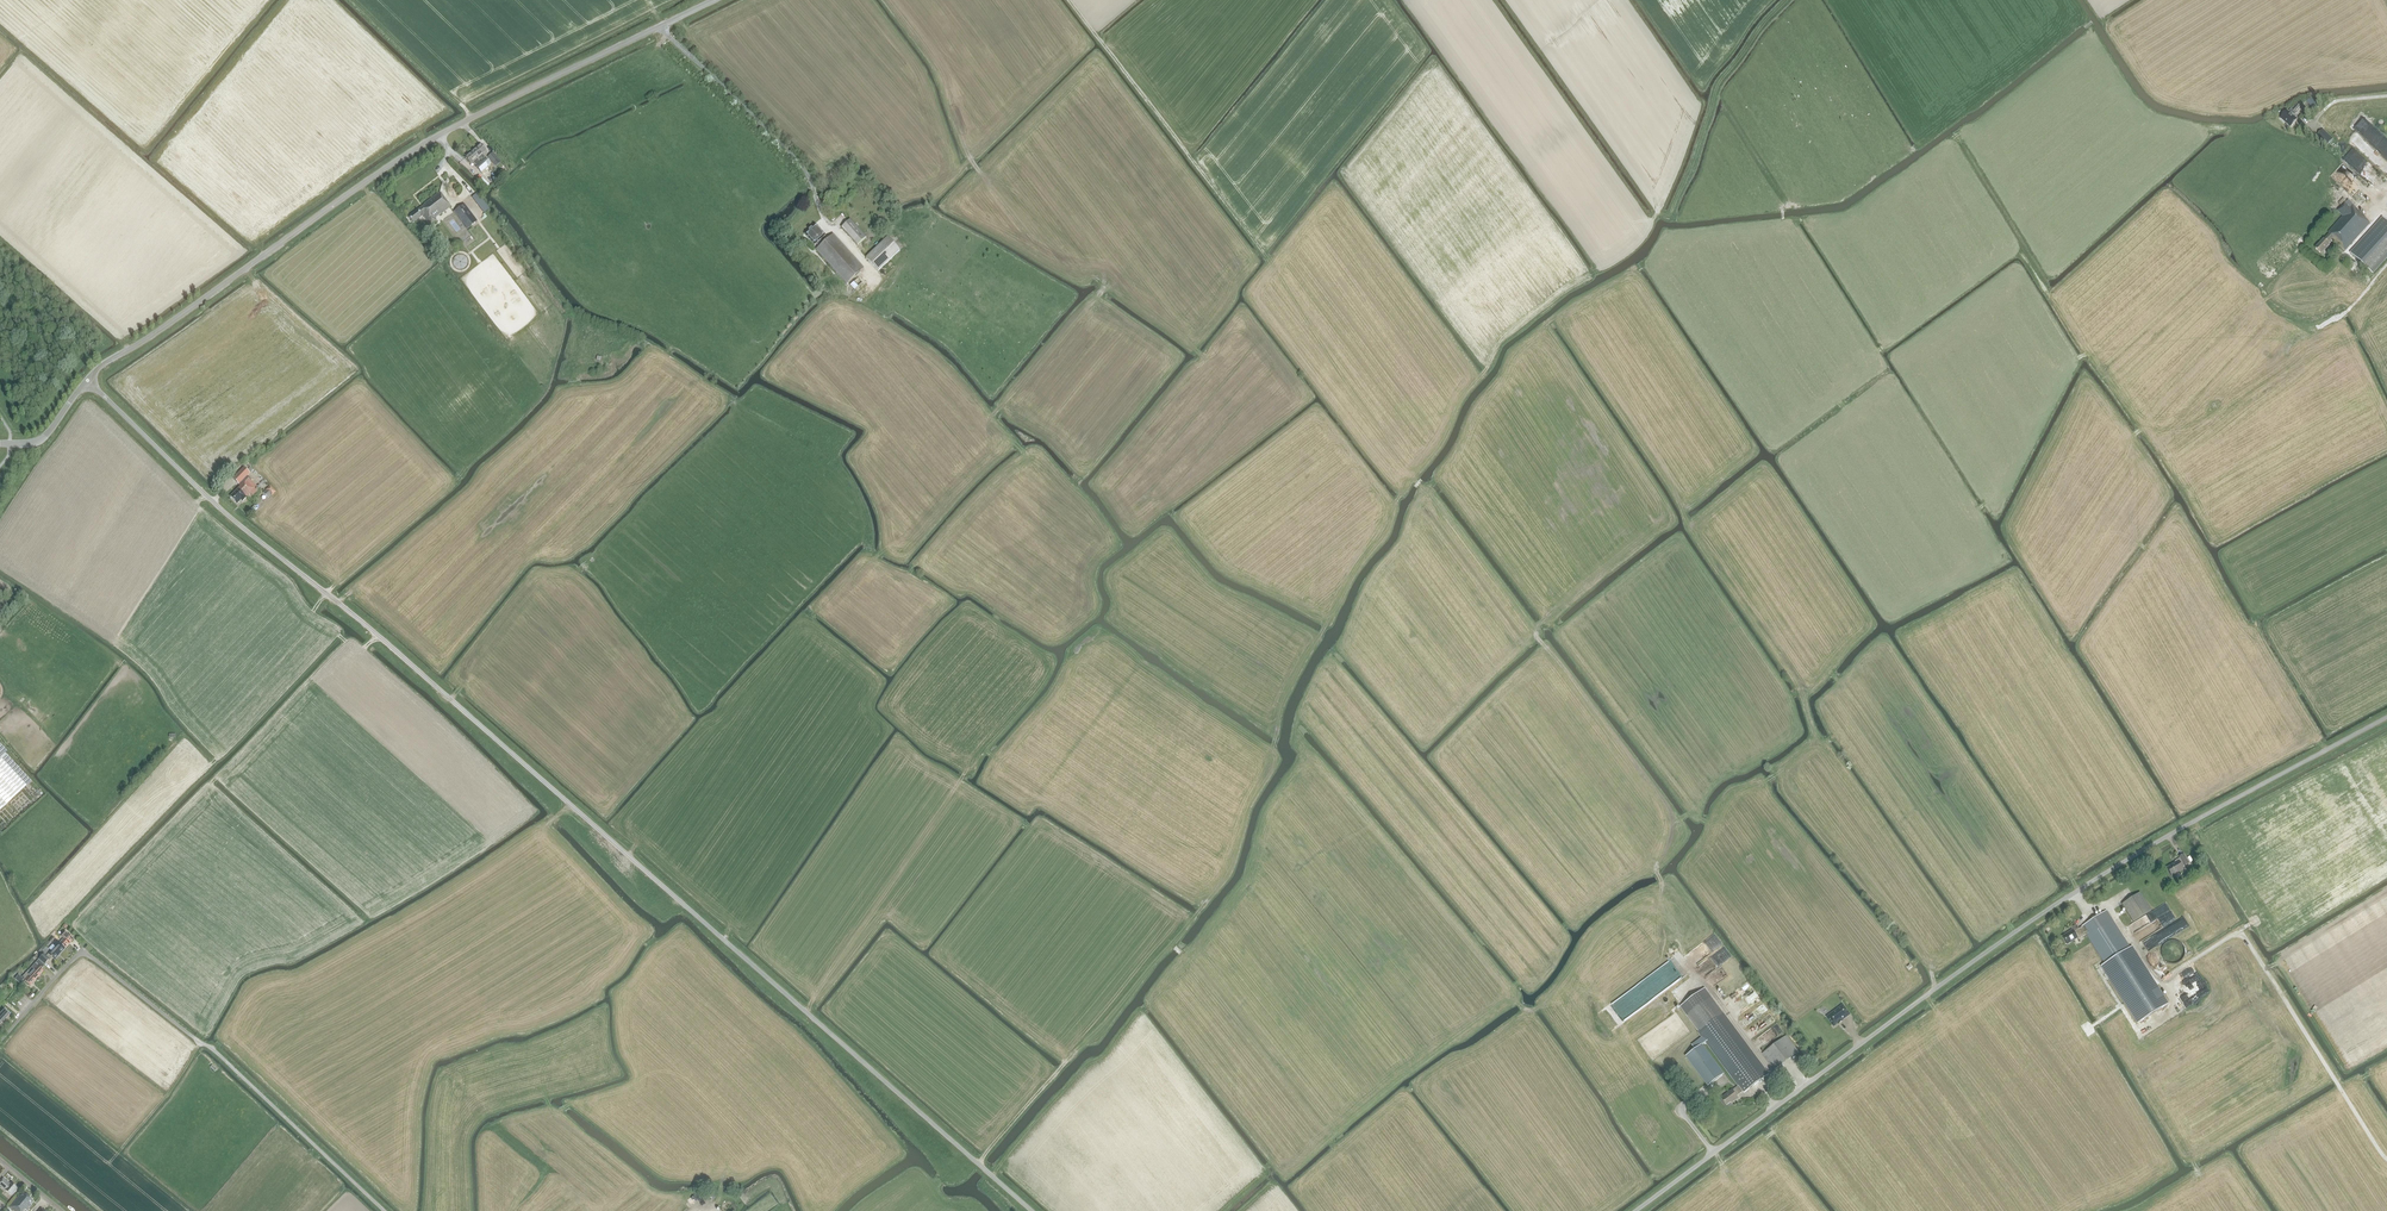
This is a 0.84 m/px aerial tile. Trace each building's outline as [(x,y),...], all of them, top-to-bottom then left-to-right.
[(2319,107),(2313,99),(2308,103),(2314,111),(2319,107)] [(2299,104),(2298,103),(2295,107),(2294,106),(2290,110),(2289,108),(2285,112),(2280,118),(2287,124),(2289,121),(2293,124),(2297,118),(2293,115),(2295,113),(2296,114),(2302,107),(2302,106),(2304,103),(2302,101),(2299,104)] [(2333,139),(2323,129),(2316,136),(2327,146),(2333,139)] [(2375,146),(2381,141),(2376,135),(2370,140),(2375,146)] [(491,164),(482,154),(486,151),(481,144),(473,151),(477,155),(476,155),(478,157),(483,161),(486,165),(488,167),(491,164)] [(483,161),(478,157),(476,155),(477,155),(473,151),(465,158),(471,164),(473,162),(476,166),(476,167),(481,172),(488,167),(486,165),(483,161)] [(501,162),(498,159),(493,153),(488,156),(494,163),(496,161),(499,164),(501,162)] [(492,182),(484,175),(481,179),(488,186),(492,182)] [(435,219),(451,207),(439,192),(424,204),(424,205),(408,217),(413,224),(423,216),(431,226),(437,221),(435,219)] [(478,192),(472,196),(484,213),(490,208),(478,192)] [(2366,218),(2353,206),(2354,205),(2349,200),(2345,203),(2338,211),(2343,216),(2328,232),(2330,233),(2315,248),(2321,254),(2330,245),(2329,244),(2333,240),(2345,251),(2370,223),(2365,219),(2366,218)] [(462,223),(466,220),(470,225),(477,220),(464,203),(454,211),(462,223)] [(2386,227),(2386,217),(2381,212),(2375,220),(2385,229),(2386,227)] [(857,226),(854,223),(850,219),(841,228),(857,246),(866,237),(857,226)] [(805,235),(810,241),(815,246),(816,244),(819,247),(816,250),(846,284),(864,268),(833,234),(824,243),(821,240),(825,236),(816,225),(812,229),(811,229),(809,231),(805,235)] [(2373,274),(2386,259),(2386,238),(2384,235),(2359,262),(2373,274)] [(878,270),(900,250),(888,237),(866,257),(878,270)] [(242,501),(244,500),(250,493),(253,495),(257,491),(254,489),(257,486),(248,478),(249,477),(247,476),(250,474),(243,467),(233,478),(239,485),(239,484),(241,486),(230,497),(237,503),(240,500),(242,501)] [(269,487),(266,489),(266,490),(263,493),(268,499),(272,496),(276,492),(270,485),(270,486),(269,487)] [(24,788),(26,787),(31,782),(5,753),(7,752),(0,744),(0,811),(24,788)] [(2185,866),(2189,863),(2184,854),(2179,857),(2181,859),(2167,868),(2172,876),(2179,871),(2179,872),(2184,870),(2182,867),(2185,866)] [(2133,922),(2152,910),(2140,892),(2122,904),(2133,922)] [(2078,939),(2086,934),(2105,964),(2100,966),(2137,1024),(2169,1004),(2132,946),(2130,947),(2106,910),(2081,926),(2082,927),(2078,929),(2076,924),(2070,928),(2072,930),(2062,936),(2068,944),(2077,938),(2078,939)] [(2123,914),(2129,924),(2133,922),(2126,912),(2123,914)] [(71,942),(73,939),(65,932),(61,936),(64,939),(60,943),(65,948),(71,942)] [(65,948),(60,943),(57,940),(54,944),(57,946),(56,948),(52,952),(51,951),(48,954),(54,960),(65,948)] [(2166,943),(2164,944),(2163,946),(2162,948),(2161,951),(2161,953),(2162,955),(2162,957),(2164,959),(2165,961),(2167,962),(2169,963),(2171,964),(2174,964),(2176,964),(2178,963),(2180,962),(2182,960),(2183,958),(2184,956),(2185,954),(2185,952),(2184,949),(2183,947),(2182,945),(2181,943),(2179,942),(2177,941),(2174,941),(2172,941),(2170,941),(2168,942),(2166,943)] [(39,960),(44,965),(49,959),(44,954),(38,959),(39,960)] [(44,971),(41,969),(45,965),(44,965),(39,960),(28,970),(37,978),(44,971)] [(30,986),(37,978),(28,970),(22,978),(19,975),(15,979),(22,985),(25,981),(30,986)] [(1739,1086),(1739,1085),(1743,1091),(1744,1092),(1768,1074),(1705,988),(1680,1007),(1702,1036),(1691,1045),(1694,1049),(1685,1056),(1707,1086),(1724,1074),(1702,1045),(1706,1042),(1739,1086)] [(2202,993),(2187,1001),(2190,1006),(2205,999),(2202,993)] [(1756,995),(1748,998),(1751,1006),(1759,1002),(1756,995)] [(1850,1014),(1843,1005),(1828,1017),(1834,1025),(1850,1014)] [(9,1014),(3,1009),(0,1012),(0,1024),(9,1014)] [(1774,1069),(1798,1052),(1786,1036),(1762,1053),(1774,1069)] [(1804,1060),(1800,1054),(1794,1059),(1798,1065),(1804,1060)] [(1738,1098),(1736,1096),(1743,1091),(1739,1085),(1739,1086),(1732,1090),(1721,1098),(1726,1105),(1733,1100),(1734,1101),(1738,1098)] [(17,1188),(11,1183),(10,1184),(3,1178),(0,1182),(0,1186),(5,1190),(11,1196),(17,1188)] [(33,1201),(24,1194),(21,1196),(20,1195),(10,1207),(15,1210),(27,1210),(30,1208),(29,1208),(32,1205),(30,1204),(33,1201)] [(737,1204),(736,1203),(735,1202),(734,1201),(733,1201),(733,1200),(732,1200),(731,1200),(730,1200),(729,1200),(728,1200),(727,1200),(726,1200),(725,1201),(724,1201),(724,1202),(723,1202),(723,1203),(722,1203),(722,1204),(722,1205),(721,1205),(721,1206),(721,1207),(721,1208),(721,1209),(721,1210),(737,1210),(738,1210),(738,1209),(738,1208),(738,1207),(737,1206),(737,1205),(737,1204)]
